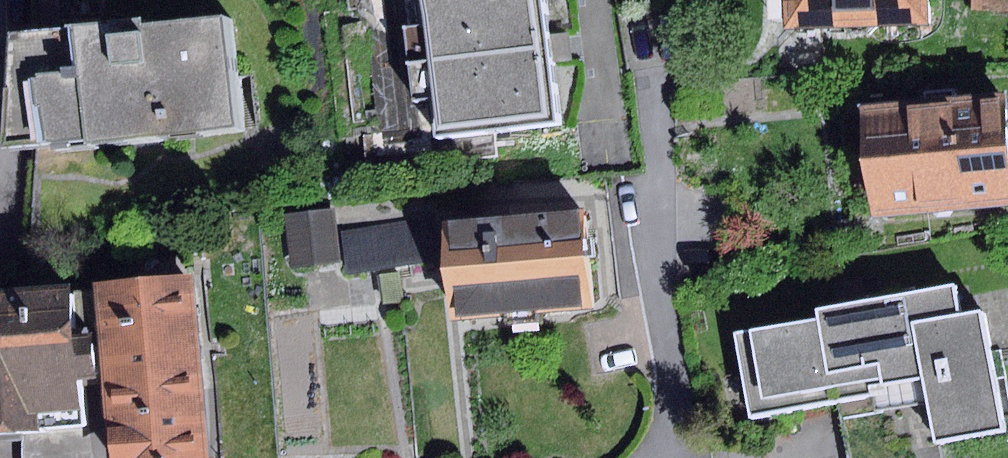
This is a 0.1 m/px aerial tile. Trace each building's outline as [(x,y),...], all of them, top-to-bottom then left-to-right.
[(365,172),(497,156),(494,134),(563,126),(549,0),(345,0),(365,172)] [(787,30),(933,24),(932,0),(786,0),(787,30)] [(229,17),(16,39),(8,154),(241,130),(229,17)] [(874,116),(880,218),(1007,210),(1007,108),(874,116)] [(333,208),(286,213),(293,268),(340,262),(333,208)] [(582,210),(441,222),(450,319),(591,307),(582,210)] [(433,217),(343,231),(350,274),(440,260),(433,217)] [(92,281),(107,457),(205,457),(189,272),(92,281)] [(821,318),(737,334),(753,415),(876,391),(880,411),(931,401),(939,442),(1007,429),(984,311),(962,315),(956,283),(819,309),(821,318)] [(0,295),(0,431),(88,422),(75,287),(0,295)]
